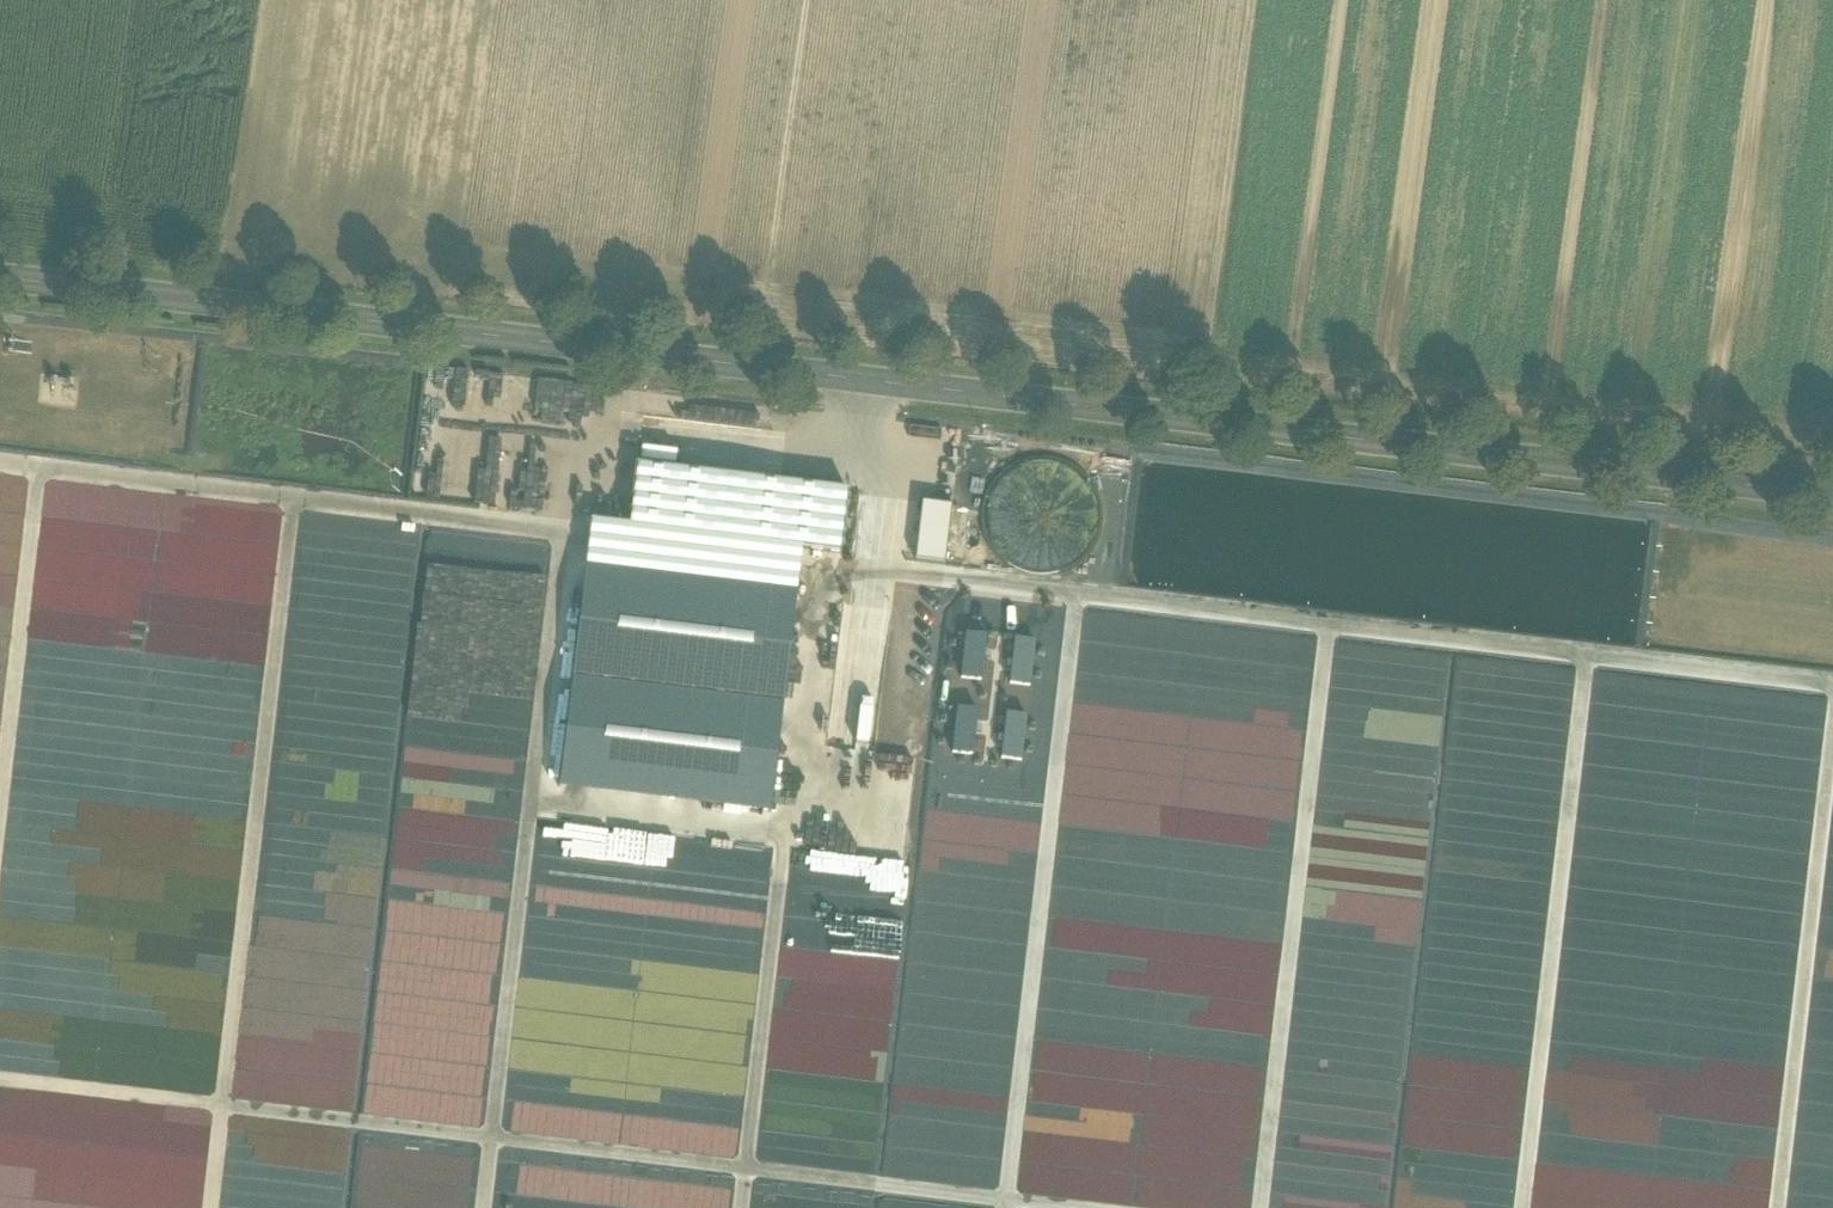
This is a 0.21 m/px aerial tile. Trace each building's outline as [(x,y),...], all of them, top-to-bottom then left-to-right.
[(577,520),(550,791),(763,812),(790,547),(834,551),(840,487),(626,465),(620,525),(577,520)] [(918,501),(908,558),(943,564),(952,507),(918,501)] [(568,827),(565,856),(649,867),(653,838),(568,827)] [(788,900),(785,933),(817,936),(817,934),(830,935),(834,897),(854,899),(852,923),(884,926),(886,904),(881,903),(884,875),(900,877),(901,863),(792,852),(789,883),(813,885),(811,902),(788,900)] [(1023,1192),(1064,1197),(1067,1169),(1026,1165),(1023,1192)]
